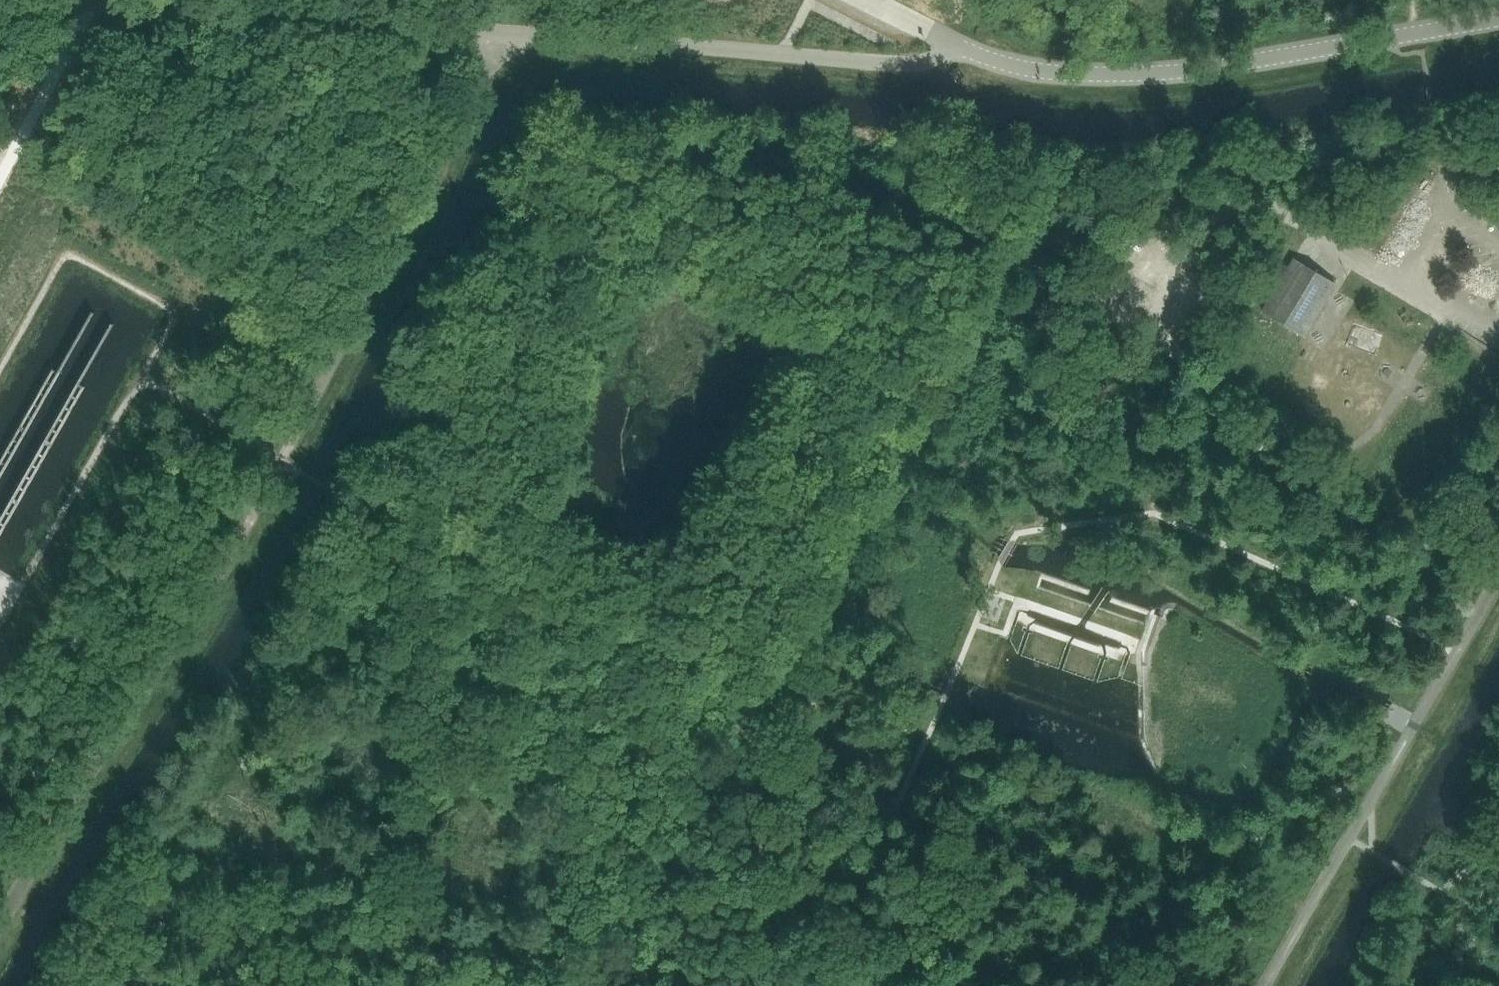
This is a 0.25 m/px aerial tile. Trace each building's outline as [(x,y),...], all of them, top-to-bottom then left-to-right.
[(1293,259),(1262,312),(1304,337),(1335,285),(1293,259)]
